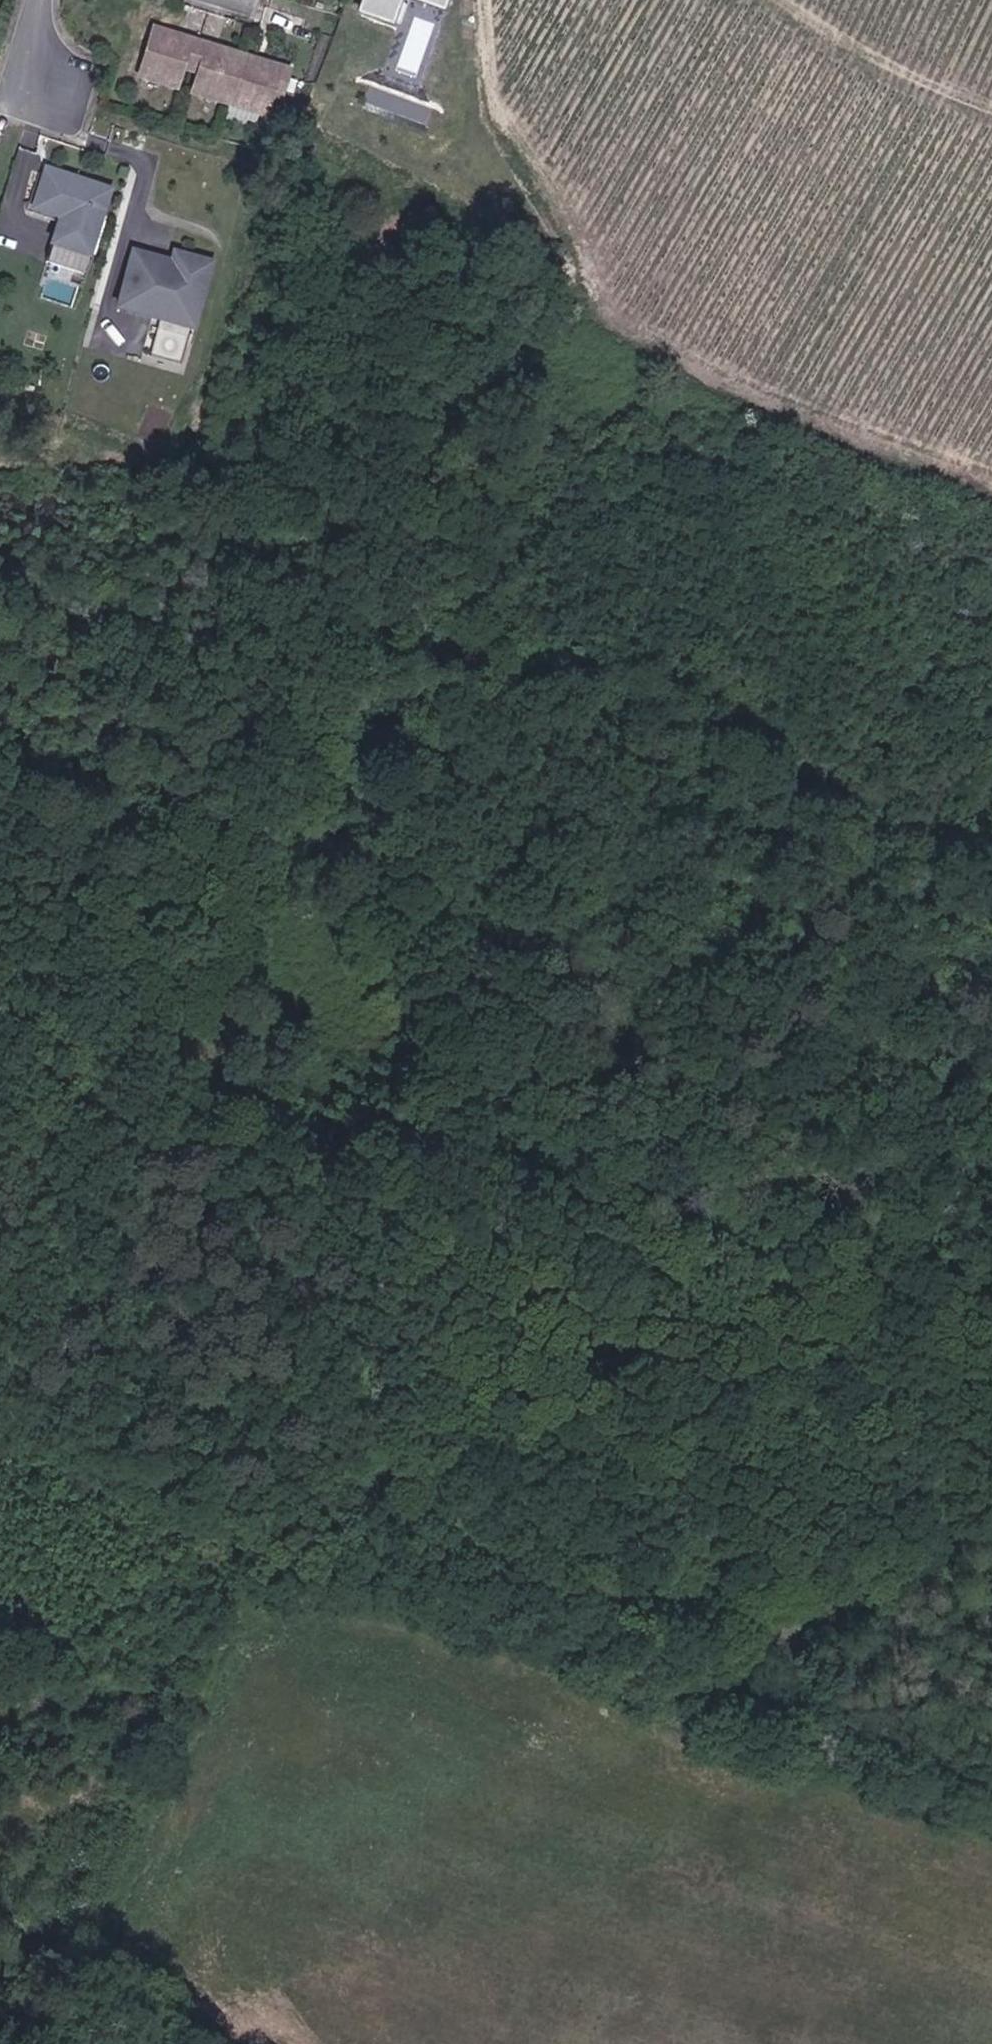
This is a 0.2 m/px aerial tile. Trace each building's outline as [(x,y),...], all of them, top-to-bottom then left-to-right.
[(358,8),(381,17),(389,0),(362,0),(358,8)] [(282,70),(147,27),(131,76),(169,88),(176,67),(191,72),(185,93),(259,116),(265,95),(274,98),(282,70)] [(43,258),(79,269),(107,185),(76,175),(75,181),(42,170),(31,204),(58,213),(43,258)] [(194,305),(207,258),(186,252),(184,262),(131,247),(115,303),(151,313),(156,294),(194,305)]
